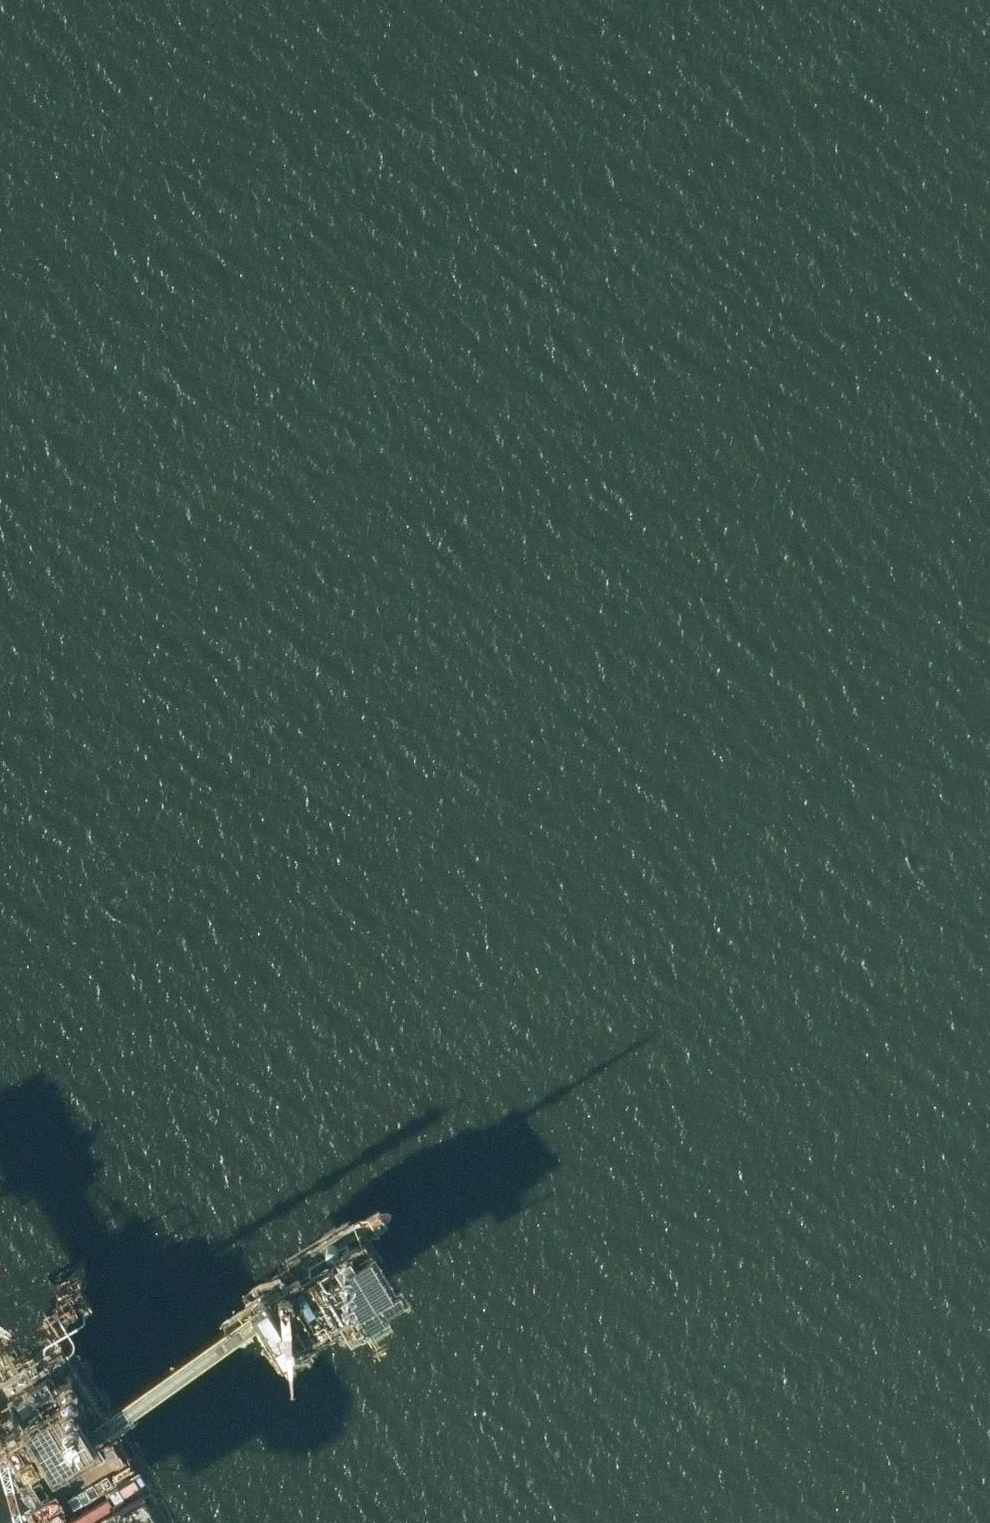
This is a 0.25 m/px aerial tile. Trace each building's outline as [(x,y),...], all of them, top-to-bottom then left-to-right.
[(434,1193),(271,1299),(278,1310),(328,1387),(491,1280),(434,1193)] [(0,1380),(0,1459),(41,1522),(216,1522),(143,1408),(90,1324),(29,1362),(0,1380)]
